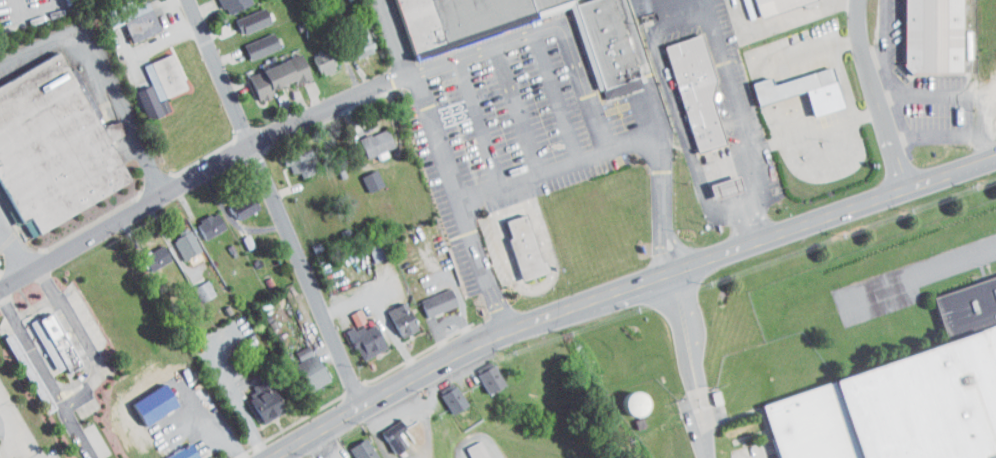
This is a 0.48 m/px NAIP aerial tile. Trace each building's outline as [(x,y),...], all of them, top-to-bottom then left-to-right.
[(139,0),(122,0),(110,4),(121,35),(149,24),(139,0)] [(414,57),(395,0),(529,0),(535,16),(414,57)] [(535,16),(529,0),(574,0),(575,2),(535,16)] [(577,5),(591,0),(617,0),(642,76),(605,89),(577,5)] [(762,17),(756,0),(810,0),(762,17)] [(906,63),(906,0),(965,0),(965,71),(915,72),(906,63)] [(230,28),(260,18),(255,2),(224,11),(230,28)] [(365,46),(356,20),(338,26),(347,51),(365,46)] [(232,38),(239,54),(268,42),(261,26),(232,38)] [(699,151),(683,98),(665,46),(703,34),(717,79),(714,99),(727,142),(699,151)] [(309,69),(325,64),(318,41),(302,47),(309,69)] [(132,58),(139,78),(124,83),(135,114),(160,105),(155,90),(175,83),(161,47),(132,58)] [(247,94),(265,87),(262,81),(285,72),(287,76),(300,72),(290,47),(237,68),(247,94)] [(24,219),(0,177),(0,86),(59,51),(105,130),(120,121),(127,133),(112,142),(133,178),(41,232),(31,216),(24,219)] [(747,98),(795,84),(802,109),(833,101),(821,60),(762,78),(760,71),(741,76),(747,98)] [(356,151),(383,140),(376,122),(349,132),(356,151)] [(289,165),(291,171),(304,167),(297,141),(270,148),(274,160),(279,159),(281,168),(289,165)] [(373,180),(367,163),(351,168),(357,185),(373,180)] [(732,186),(729,170),(698,176),(702,192),(732,186)] [(739,175),(744,190),(715,200),(710,185),(739,175)] [(228,213),(247,203),(240,189),(221,199),(228,213)] [(215,223),(207,205),(186,215),(194,233),(215,223)] [(511,274),(534,267),(516,207),(493,214),(511,274)] [(527,214),(543,261),(546,260),(550,270),(524,279),(510,238),(513,237),(508,221),(527,214)] [(173,254),(190,244),(178,222),(160,231),(173,254)] [(159,255),(152,239),(132,248),(138,264),(159,255)] [(182,281),(190,296),(205,288),(198,273),(182,281)] [(416,311),(447,299),(440,282),(410,293),(416,311)] [(390,332),(408,323),(394,295),(377,303),(390,332)] [(345,320),(355,315),(349,303),(339,307),(345,320)] [(45,365),(55,360),(58,366),(69,361),(42,305),(20,315),(45,365)] [(72,371),(68,365),(61,369),(35,326),(58,312),(84,355),(80,357),(84,364),(72,371)] [(338,326),(350,354),(376,343),(363,315),(338,326)] [(764,401),(995,324),(995,457),(783,457),(764,401)] [(318,376),(303,344),(282,354),(297,386),(318,376)] [(477,388),(495,378),(484,358),(467,367),(477,388)] [(272,407),(258,373),(237,381),(251,416),(272,407)] [(456,400),(447,380),(430,387),(439,407),(456,400)] [(636,387),(614,386),(613,408),(635,409),(636,387)] [(384,448),(399,439),(391,426),(395,424),(389,414),(370,425),(384,448)] [(368,456),(356,432),(339,440),(347,457),(364,457),(368,456)] [(474,433),(457,441),(465,457),(485,457),(474,433)] [(188,454),(181,437),(153,450),(157,457),(178,457),(188,454)]
